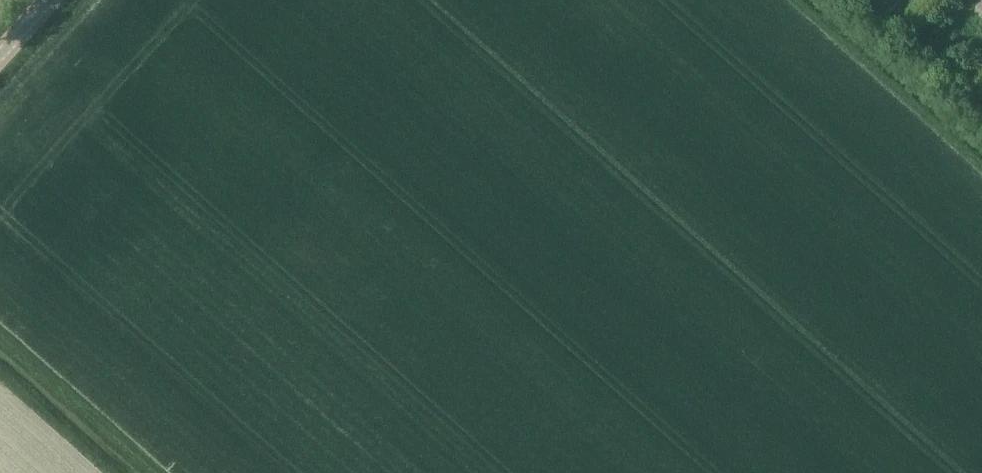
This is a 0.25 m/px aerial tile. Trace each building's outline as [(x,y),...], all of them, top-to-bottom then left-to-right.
[(900,12),(911,0),(887,0),(900,12)]
